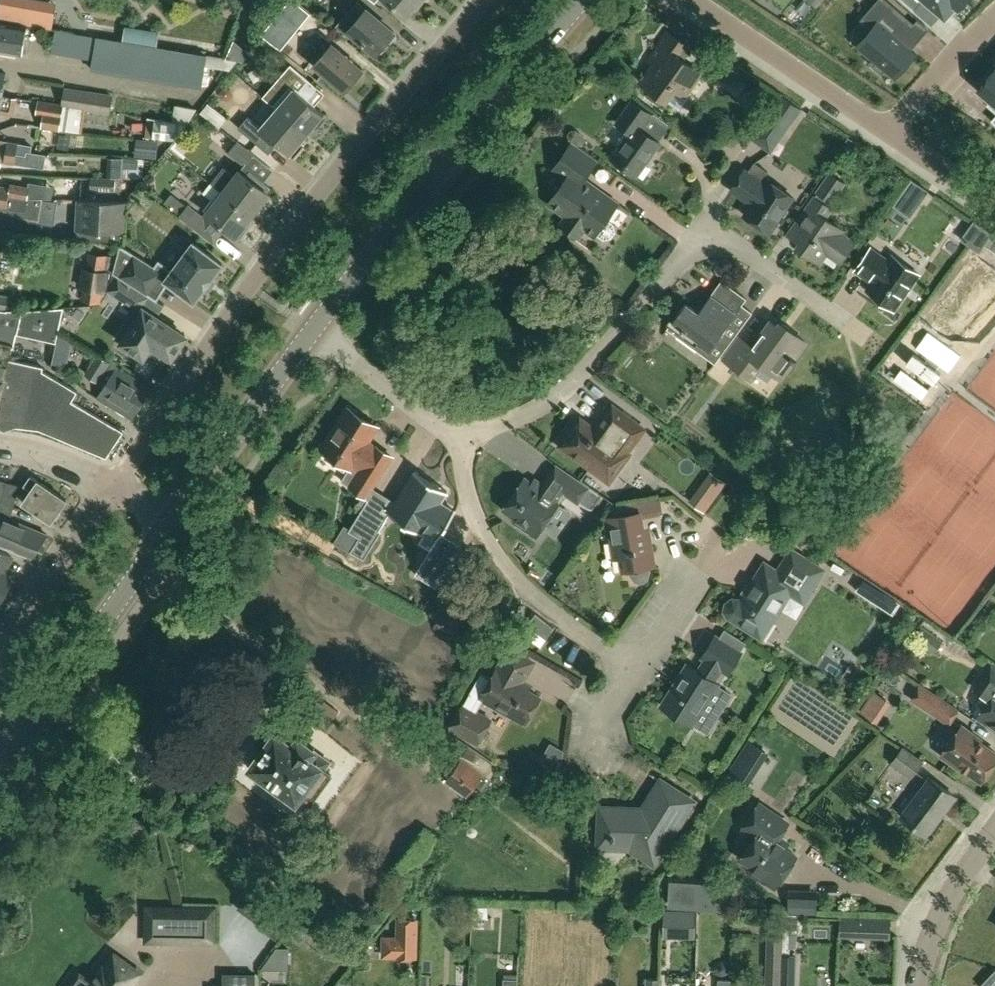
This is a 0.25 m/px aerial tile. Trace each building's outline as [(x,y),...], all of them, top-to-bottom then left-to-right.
[(42,2),(32,0),(14,0),(10,21),(38,25),(42,2)] [(376,52),(395,29),(367,6),(366,8),(357,0),(349,10),(357,17),(348,28),(376,52)] [(407,12),(417,0),(392,0),(407,12)] [(859,45),(873,57),(868,62),(882,74),(886,70),(894,77),(900,71),(915,53),(917,55),(918,54),(912,48),(899,38),(903,33),(905,35),(915,22),(889,0),(877,0),(875,2),(861,19),(873,29),(859,45)] [(915,9),(922,0),(905,0),(915,9)] [(945,17),(956,4),(959,7),(964,0),(926,0),(945,17)] [(26,25),(0,21),(0,50),(22,53),(26,25)] [(686,95),(703,72),(678,55),(687,43),(668,30),(647,58),(653,63),(640,81),(665,99),(674,86),(686,95)] [(208,53),(97,36),(92,71),(202,88),(208,53)] [(344,89),(362,67),(332,41),(314,63),(344,89)] [(263,97),(276,107),(307,132),(324,112),(305,96),(314,86),(290,65),(263,97)] [(979,89),(992,100),(988,104),(994,109),(994,70),(979,89)] [(62,106),(64,106),(110,114),(113,95),(65,87),(63,103),(62,106)] [(3,95),(0,95),(0,111),(0,109),(10,110),(13,97),(3,95)] [(770,133),(773,128),(782,135),(801,108),(781,95),(759,125),(770,133)] [(222,122),(231,113),(213,96),(204,106),(222,122)] [(62,106),(63,103),(39,99),(36,115),(44,116),(42,127),(60,130),(64,106),(62,106)] [(194,117),(197,102),(178,99),(175,113),(194,117)] [(638,175),(661,142),(641,128),(651,113),(632,99),(616,121),(630,131),(612,156),(638,175)] [(305,142),(301,139),(307,132),(276,107),(261,125),(248,115),(239,126),(263,147),(272,136),(294,155),(305,142)] [(149,118),(147,135),(173,138),(185,123),(149,118)] [(139,138),(138,157),(156,158),(158,140),(139,138)] [(17,152),(18,144),(0,140),(0,149),(17,152)] [(246,164),(254,153),(237,140),(229,150),(246,164)] [(611,237),(616,231),(614,223),(607,218),(618,202),(594,185),(595,184),(584,177),(596,160),(571,143),(554,167),(567,177),(549,202),(567,215),(561,223),(579,236),(585,228),(594,235),(596,233),(604,238),(611,237)] [(17,152),(0,149),(0,164),(15,166),(15,162),(17,152)] [(42,153),(26,151),(24,163),(41,165),(42,153)] [(223,164),(211,180),(252,213),(269,191),(267,190),(270,186),(248,169),(246,173),(240,168),(236,174),(223,164)] [(771,231),(794,196),(768,178),(765,181),(745,169),(731,190),(751,203),(744,213),(771,231)] [(831,172),(818,191),(831,200),(844,181),(831,172)] [(894,205),(910,216),(928,190),(912,179),(894,205)] [(252,213),(211,180),(211,181),(223,190),(206,212),(235,235),(236,234),(240,237),(249,225),(245,222),(252,213)] [(9,198),(28,198),(29,187),(10,184),(10,187),(0,185),(0,196),(9,198)] [(55,216),(56,196),(44,195),(43,215),(55,216)] [(821,262),(827,252),(841,261),(855,241),(842,232),(844,229),(826,216),(832,207),(815,195),(788,234),(799,242),(797,245),(821,262)] [(28,198),(9,198),(0,196),(0,206),(25,211),(28,198)] [(78,198),(77,228),(124,230),(125,201),(78,198)] [(198,229),(206,218),(188,204),(180,215),(198,229)] [(963,240),(979,251),(992,233),(975,222),(963,240)] [(992,234),(986,244),(994,250),(994,236),(992,234)] [(120,273),(143,289),(152,295),(164,276),(170,280),(169,281),(198,303),(227,266),(198,243),(176,272),(163,262),(158,269),(124,247),(119,273),(120,273)] [(894,308),(903,295),(919,272),(892,253),(888,259),(871,246),(856,268),(874,282),(868,290),(894,308)] [(111,273),(114,256),(89,252),(86,269),(107,272),(111,273)] [(994,301),(994,269),(977,256),(934,313),(946,322),(954,311),(975,328),(994,301)] [(126,300),(135,285),(118,274),(109,289),(126,300)] [(747,297),(722,279),(699,311),(686,302),(669,326),(696,346),(699,341),(710,349),(713,344),(723,352),(753,311),(743,304),(747,297)] [(124,345),(138,354),(139,353),(155,363),(163,351),(171,356),(173,353),(175,355),(181,345),(179,344),(185,335),(167,323),(169,320),(151,309),(157,299),(135,285),(126,300),(142,310),(121,341),(125,343),(124,345)] [(101,291),(83,288),(81,300),(99,303),(101,291)] [(18,311),(21,298),(0,295),(0,311),(18,311)] [(9,419),(20,421),(19,425),(41,428),(107,456),(123,430),(73,399),(78,390),(45,371),(45,367),(12,360),(18,334),(57,342),(65,307),(18,311),(0,311),(0,417),(9,419)] [(794,355),(805,340),(789,328),(787,331),(772,320),(753,346),(740,336),(724,357),(751,377),(762,362),(776,373),(778,369),(785,374),(798,357),(794,355)] [(132,416),(151,386),(116,367),(119,363),(110,358),(108,360),(96,354),(86,372),(97,380),(106,367),(113,371),(97,397),(132,416)] [(581,417),(561,444),(603,475),(623,448),(627,451),(644,427),(613,404),(595,428),(581,417)] [(323,449),(351,467),(355,469),(347,482),(352,486),(351,486),(366,495),(392,455),(377,445),(376,447),(367,441),(377,426),(349,408),(323,449)] [(519,522),(536,534),(565,491),(592,509),(602,494),(588,484),(587,486),(556,465),(540,489),(525,478),(505,507),(521,519),(519,522)] [(420,539),(416,545),(428,552),(452,514),(437,505),(445,492),(412,471),(384,516),(413,534),(420,539)] [(60,507),(66,498),(39,479),(39,478),(32,473),(24,483),(31,488),(23,500),(51,520),(53,517),(57,517),(60,512),(60,507)] [(14,505),(2,499),(8,481),(0,479),(0,507),(12,514),(14,505)] [(14,505),(20,485),(8,481),(2,499),(14,505)] [(691,501),(704,511),(711,501),(698,491),(691,501)] [(374,514),(363,507),(350,527),(361,534),(374,514)] [(622,555),(625,569),(630,569),(630,573),(635,581),(640,582),(644,581),(648,578),(651,570),(649,565),(654,564),(648,532),(643,532),(639,512),(610,517),(616,556),(622,555)] [(365,558),(384,528),(380,526),(384,520),(374,514),(361,534),(351,550),(365,558)] [(0,515),(0,544),(31,557),(46,533),(0,515)] [(0,548),(0,601),(14,576),(3,570),(12,555),(0,548)] [(762,637),(789,594),(802,602),(823,568),(792,548),(778,570),(765,562),(741,600),(739,599),(734,599),(732,599),(728,602),(727,604),(726,609),(726,611),(729,616),(762,637)] [(447,565),(429,554),(428,553),(416,574),(436,587),(449,566),(447,565)] [(885,591),(864,578),(857,590),(877,603),(893,613),(901,602),(885,591)] [(729,671),(741,652),(716,636),(704,655),(708,658),(699,671),(689,664),(663,705),(692,723),(717,683),(713,680),(721,666),(729,671)] [(526,722),(541,696),(520,685),(533,661),(510,648),(498,668),(497,667),(492,677),(481,672),(471,690),(471,691),(464,704),(463,703),(451,726),(478,742),(491,719),(477,711),(484,698),(526,722)] [(992,665),(978,685),(993,695),(979,715),(994,727),(994,667),(992,665)] [(960,709),(920,683),(910,699),(949,725),(960,709)] [(883,721),(897,702),(881,691),(868,711),(883,721)] [(994,761),(994,751),(980,740),(981,738),(962,725),(942,753),(961,767),(963,765),(983,779),(994,761)] [(319,792),(332,774),(324,769),(330,761),(298,738),(294,743),(287,737),(285,740),(275,733),(251,766),(296,799),(308,784),(319,792)] [(729,770),(746,780),(766,749),(750,738),(729,770)] [(904,747),(892,764),(911,777),(923,761),(904,747)] [(771,758),(755,792),(767,798),(784,764),(771,758)] [(483,774),(462,759),(447,780),(468,795),(483,774)] [(927,833),(955,795),(931,777),(902,815),(927,833)] [(655,863),(695,800),(659,778),(641,808),(601,806),(599,846),(631,847),(655,863)] [(775,887),(797,855),(776,841),(788,823),(759,803),(741,831),(755,840),(742,858),(765,873),(762,877),(775,887)] [(670,905),(719,908),(720,897),(698,895),(699,884),(672,882),(670,905)] [(275,935),(289,915),(273,903),(259,923),(275,935)] [(488,916),(488,905),(474,905),(474,916),(488,916)] [(148,939),(214,940),(214,908),(148,907),(148,939)] [(683,937),(695,937),(696,912),(665,911),(664,930),(683,930),(683,937)] [(781,985),(796,985),(797,955),(790,955),(791,933),(803,934),(803,914),(783,914),(782,935),(783,935),(781,985)] [(853,934),(854,918),(841,918),(841,934),(853,934)] [(890,919),(877,919),(877,935),(889,935),(890,919)] [(398,956),(416,956),(417,920),(399,920),(398,938),(384,937),(384,952),(398,952),(398,956)] [(483,929),(482,940),(503,941),(503,930),(483,929)] [(782,935),(768,934),(766,985),(781,985),(783,935),(782,935)] [(140,973),(114,954),(105,967),(104,967),(90,985),(131,985),(130,985),(140,973)] [(727,966),(722,963),(716,965),(716,971),(721,975),(726,972),(727,966)] [(255,974),(224,974),(224,985),(255,985),(255,974)] [(662,978),(647,977),(647,985),(661,985),(662,978)]
